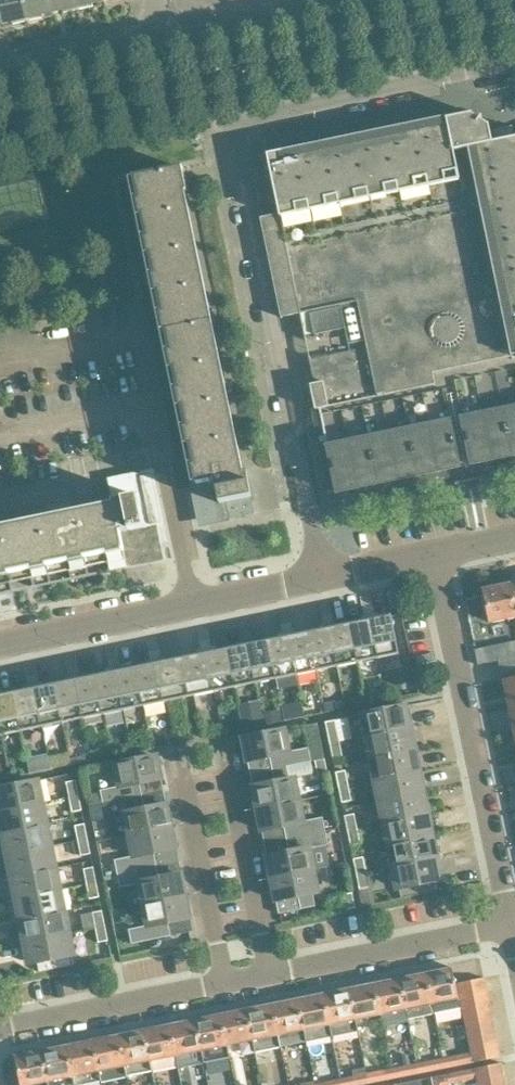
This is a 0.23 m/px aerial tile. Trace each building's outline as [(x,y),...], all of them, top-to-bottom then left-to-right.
[(1,24),(13,22),(13,24),(28,21),(23,0),(0,0),(0,18),(1,24)] [(50,0),(23,0),(28,21),(42,17),(42,15),(52,13),(50,0)] [(52,13),(63,11),(63,13),(78,9),(76,0),(50,0),(52,13)] [(78,9),(105,2),(105,0),(76,0),(78,9)] [(261,218),(281,318),(300,314),(301,314),(361,301),(370,347),(311,359),(311,357),(309,357),(315,384),(311,385),(311,386),(312,391),(313,394),(316,410),(320,409),(326,436),(319,437),(326,469),(332,468),(338,492),(351,490),(453,469),(453,471),(457,470),(464,468),(480,465),(480,464),(514,456),(514,137),(511,138),(508,139),(493,142),(491,130),(489,124),(488,124),(473,114),(473,113),(451,117),(448,118),(448,117),(267,154),(268,160),(269,163),(279,214),(261,218)] [(491,130),(494,141),(514,136),(514,133),(513,125),(491,130)] [(226,409),(180,189),(177,172),(184,170),(183,168),(134,179),(134,180),(135,180),(183,409),(198,482),(193,483),(200,520),(222,516),(223,520),(255,513),(247,472),(239,474),(226,409)] [(345,329),(340,307),(310,313),(315,335),(345,329)] [(158,524),(162,523),(152,474),(141,477),(141,478),(109,484),(113,500),(112,501),(114,509),(0,533),(0,595),(13,592),(11,583),(32,579),(34,588),(51,584),(49,576),(70,571),(71,580),(89,577),(87,568),(107,564),(109,572),(165,560),(158,524)] [(510,584),(484,590),(491,623),(514,617),(514,608),(510,584)] [(399,654),(392,617),(371,621),(378,659),(399,654)] [(378,659),(371,621),(350,625),(358,663),(378,659)] [(358,663),(350,625),(330,629),(338,667),(358,663)] [(338,667),(330,629),(309,634),(317,671),(338,667)] [(317,671),(309,634),(289,638),(297,675),(317,671)] [(297,675),(289,638),(269,642),(276,680),(297,675)] [(276,680),(269,642),(248,646),(256,684),(276,680)] [(256,684),(248,646),(228,650),(236,688),(256,684)] [(236,688),(228,650),(207,654),(215,692),(236,688)] [(207,654),(182,660),(190,697),(215,692),(207,654)] [(499,660),(502,673),(514,671),(514,657),(499,660)] [(182,660),(157,665),(165,702),(190,697),(182,660)] [(165,702),(157,665),(136,669),(144,707),(165,702)] [(144,707),(136,669),(116,673),(124,711),(144,707)] [(124,711),(116,673),(96,677),(103,715),(124,711)] [(103,715),(96,677),(75,681),(83,719),(103,715)] [(504,680),(509,706),(514,705),(514,678),(504,680)] [(83,719),(75,681),(55,686),(62,723),(83,719)] [(62,723),(55,686),(34,690),(42,727),(62,723)] [(42,727),(34,690),(14,694),(22,731),(42,727)] [(14,694),(0,697),(0,730),(1,736),(22,731),(14,694)] [(335,700),(323,703),(325,712),(337,710),(335,700)] [(414,727),(412,716),(407,717),(404,706),(364,714),(369,737),(414,727)] [(242,715),(245,729),(264,725),(261,711),(242,715)] [(340,742),(337,727),(327,729),(330,744),(340,742)] [(413,750),(411,739),(417,738),(414,727),(369,737),(373,758),(413,750)] [(287,767),(312,762),(309,748),(289,752),(284,730),(244,739),(247,751),(246,751),(247,756),(248,756),(252,774),(287,767)] [(153,736),(156,748),(165,746),(163,734),(153,736)] [(343,757),(340,742),(330,744),(334,759),(343,757)] [(322,744),(312,746),(315,761),(325,759),(322,744)] [(423,771),(421,760),(416,761),(413,750),(373,758),(377,780),(423,771)] [(58,755),(48,757),(51,769),(60,767),(58,755)] [(165,792),(162,779),(161,779),(160,773),(161,773),(160,768),(159,769),(156,756),(117,764),(121,786),(100,790),(103,804),(128,799),(165,792)] [(328,774),(325,759),(315,761),(318,776),(328,774)] [(298,801),(294,779),(290,780),(287,767),(252,774),(250,774),(253,787),(254,787),(255,793),(254,793),(255,798),(256,797),(259,809),(298,801)] [(349,786),(346,771),(336,773),(339,788),(349,786)] [(422,793),(420,783),(425,782),(423,771),(377,780),(382,802),(422,793)] [(80,795),(77,780),(67,782),(70,797),(80,795)] [(37,781),(0,788),(0,811),(41,803),(37,781)] [(352,801),(349,786),(339,788),(342,803),(352,801)] [(103,804),(90,807),(93,822),(127,814),(131,835),(171,827),(168,815),(170,815),(169,810),(167,811),(166,805),(164,792),(165,792),(128,799),(103,804)] [(424,804),(422,793),(382,802),(386,823),(432,814),(430,803),(424,804)] [(83,810),(80,795),(70,797),(73,812),(83,810)] [(326,831),(323,817),(303,821),(298,801),(259,809),(261,820),(260,821),(261,825),(262,825),(263,831),(262,831),(265,844),(266,844),(326,831)] [(41,803),(0,811),(0,823),(3,822),(6,833),(46,824),(41,803)] [(358,829),(355,814),(345,816),(348,831),(358,829)] [(431,837),(429,826),(434,825),(432,814),(386,823),(391,845),(431,837)] [(50,846),(46,824),(6,833),(8,843),(2,844),(5,855),(50,846)] [(88,839),(85,824),(76,826),(79,841),(88,839)] [(157,865),(154,853),(175,849),(174,843),(175,843),(174,838),(173,838),(171,827),(131,835),(135,856),(115,860),(117,874),(179,861),(157,865)] [(361,844),(358,829),(348,831),(351,846),(361,844)] [(326,831),(266,844),(268,856),(270,862),(268,862),(269,867),(271,867),(273,878),(312,870),(330,867),(326,846),(329,845),(326,831)] [(441,857),(438,846),(433,847),(431,837),(391,845),(395,867),(441,857)] [(91,854),(88,839),(79,841),(82,856),(91,854)] [(55,868),(50,846),(5,855),(7,866),(12,865),(14,876),(55,868)] [(367,872),(364,857),(354,859),(357,874),(367,872)] [(440,881),(438,869),(443,868),(441,857),(395,867),(400,889),(401,898),(434,891),(432,882),(440,881)] [(185,896),(182,885),(184,885),(183,880),(181,880),(180,874),(160,879),(157,866),(179,862),(179,861),(117,874),(120,888),(141,883),(145,904),(185,896)] [(97,882),(94,867),(84,869),(87,884),(97,882)] [(59,890),(55,868),(14,876),(16,887),(11,888),(13,899),(59,890)] [(312,870),(273,878),(275,890),(274,890),(275,895),(276,895),(277,900),(280,913),(279,913),(279,914),(316,906),(313,893),(317,892),(312,870)] [(370,887),(367,872),(357,874),(360,889),(370,887)] [(100,897),(97,882),(87,884),(90,899),(100,897)] [(63,911),(59,890),(13,899),(15,910),(21,909),(23,919),(63,911)] [(355,908),(352,893),(343,895),(346,910),(355,908)] [(188,913),(189,912),(188,907),(187,908),(185,896),(145,904),(149,925),(129,929),(132,944),(193,931),(193,930),(171,935),(168,922),(189,918),(188,913)] [(106,925),(103,910),(93,912),(96,927),(106,925)] [(68,933),(63,911),(23,919),(25,930),(20,931),(22,942),(68,933)] [(108,940),(106,925),(96,927),(99,942),(108,940)] [(74,964),(68,933),(22,942),(24,953),(30,952),(32,963),(38,962),(40,971),(74,964)] [(458,997),(455,984),(452,967),(426,972),(434,1013),(462,1007),(460,997),(458,997)] [(434,1013),(426,972),(400,978),(407,1009),(408,1009),(409,1018),(434,1013)] [(407,1009),(400,978),(375,983),(381,1015),(407,1009)] [(487,991),(485,981),(485,978),(455,984),(458,997),(460,997),(487,991)] [(381,1015),(375,983),(349,988),(356,1020),(381,1015)] [(356,1020),(349,988),(324,993),(332,1036),(358,1031),(356,1020)] [(490,1004),(487,991),(460,997),(462,1007),(463,1010),(490,1004)] [(332,1036),(324,993),(298,999),(307,1041),(332,1036)] [(307,1041),(298,999),(272,1004),(281,1046),(307,1041)] [(281,1046),(272,1004),(247,1009),(253,1040),(254,1040),(256,1051),(281,1046)] [(492,1017),(490,1004),(463,1010),(465,1023),(492,1017)] [(253,1040),(247,1009),(222,1014),(228,1046),(253,1040)] [(228,1046),(222,1014),(196,1019),(202,1051),(204,1062),(230,1057),(228,1046)] [(495,1030),(492,1017),(465,1023),(468,1036),(495,1030)] [(202,1051),(196,1019),(170,1025),(177,1056),(202,1051)] [(177,1056),(170,1025),(145,1030),(151,1061),(177,1056)] [(151,1061),(145,1030),(119,1035),(127,1075),(153,1070),(151,1061)] [(498,1043),(495,1030),(468,1036),(470,1049),(498,1043)] [(127,1075),(119,1035),(93,1040),(102,1080),(127,1075)] [(93,1040),(68,1046),(76,1084),(77,1084),(102,1080),(93,1040)] [(500,1057),(498,1043),(470,1049),(471,1052),(473,1063),(500,1057)] [(68,1046),(42,1050),(49,1084),(73,1084),(76,1084),(68,1046)] [(443,1058),(444,1058),(442,1046),(438,1047),(440,1059),(418,1063),(420,1073),(445,1068),(443,1058)] [(42,1050),(16,1054),(23,1084),(49,1084),(42,1050)] [(471,1052),(444,1058),(443,1058),(445,1068),(473,1063),(471,1052)] [(420,1073),(418,1063),(392,1068),(394,1078),(420,1073)] [(504,1076),(502,1063),(475,1069),(476,1078),(477,1081),(504,1076)] [(367,1073),(366,1067),(353,1069),(354,1076),(341,1078),(342,1084),(361,1084),(369,1083),(367,1073)] [(392,1068),(367,1073),(369,1083),(394,1078),(392,1068)] [(476,1078),(475,1069),(447,1074),(449,1083),(476,1078)] [(447,1074),(434,1077),(436,1084),(440,1084),(449,1083),(447,1074)] [(504,1076),(477,1081),(478,1084),(506,1084),(504,1076)]
